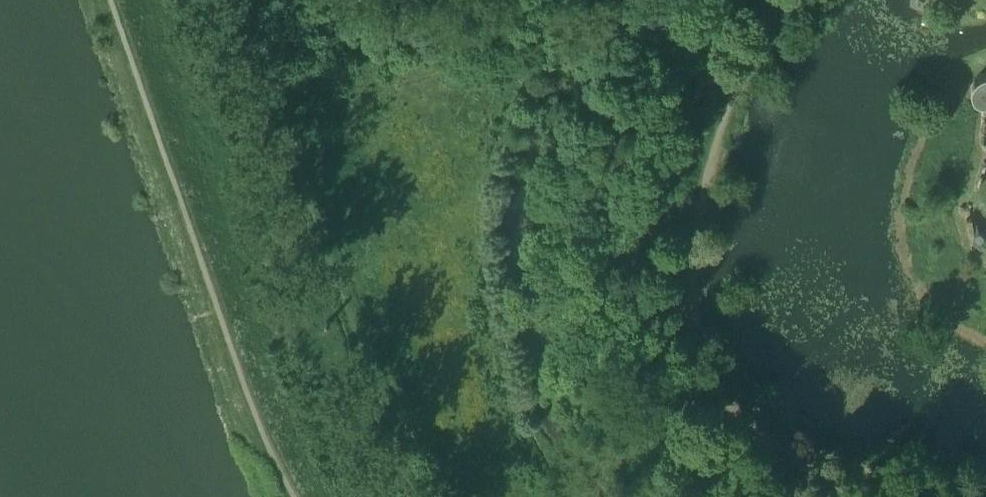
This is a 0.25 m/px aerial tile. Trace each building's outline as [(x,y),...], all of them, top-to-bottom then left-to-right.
[(984,74),(982,74),(980,75),(978,76),(976,77),(975,79),(973,80),(972,82),(971,84),(971,86),(970,88),(970,90),(971,92),(971,95),(972,96),(973,98),(974,100),(975,102),(977,103),(979,104),(981,105),(983,106),(979,142),(985,150),(973,188),(967,202),(966,206),(960,206),(959,215),(966,214),(971,242),(979,242),(979,241),(985,242),(985,73),(984,74)]
